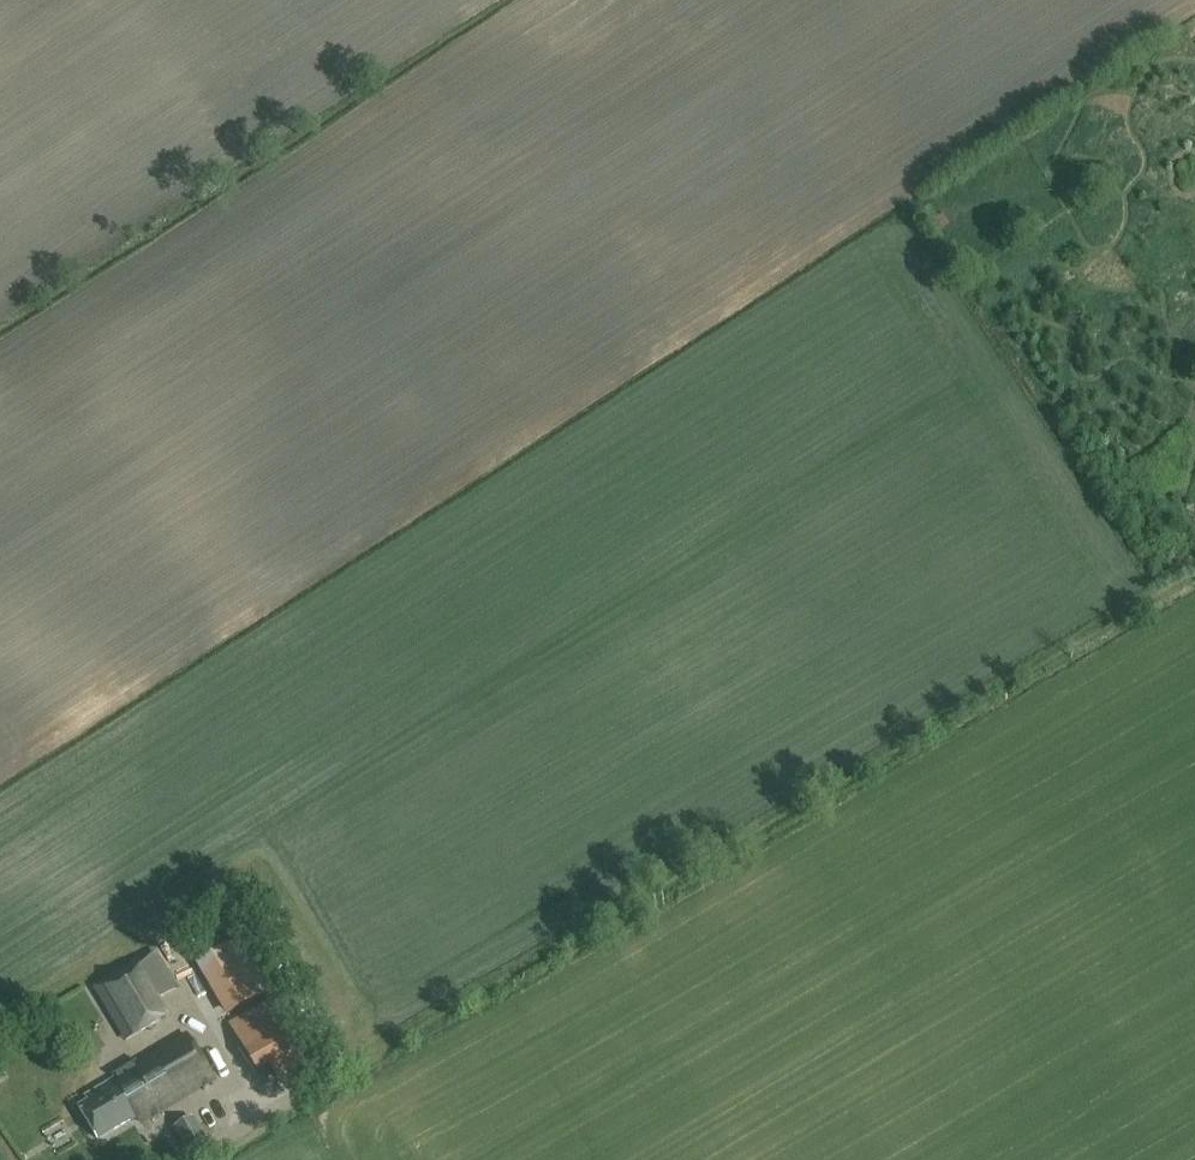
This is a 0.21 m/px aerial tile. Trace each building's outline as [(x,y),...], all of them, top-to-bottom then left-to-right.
[(187,939),(194,952),(217,938),(209,925),(187,939)] [(191,963),(211,1009),(254,990),(234,944),(191,963)] [(93,989),(127,1043),(170,1016),(159,999),(136,962),(93,989)] [(272,1000),(229,1024),(257,1073),(300,1048),(272,1000)] [(139,1120),(211,1078),(186,1037),(85,1097),(88,1102),(80,1107),(98,1138),(136,1116),(139,1120)] [(192,1118),(175,1129),(187,1149),(205,1139),(192,1118)]
